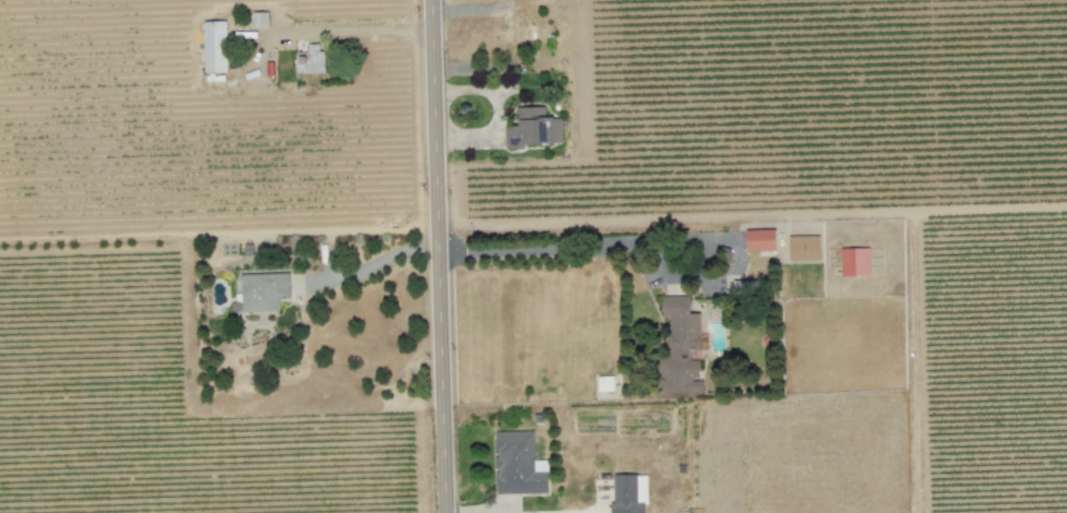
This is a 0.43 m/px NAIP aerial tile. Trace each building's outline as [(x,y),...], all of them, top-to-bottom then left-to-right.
[(253,27),(268,26),(267,11),(252,12),(253,27)] [(226,20),(203,21),(204,72),(227,71),(226,20)] [(322,43),(308,43),(308,51),(297,51),(297,73),(323,72),(322,43)] [(562,116),(545,117),(545,106),(517,106),(517,124),(505,125),(506,145),(563,143),(562,116)] [(746,229),(746,251),(777,250),(777,229),(746,229)] [(789,260),(820,259),(820,234),(788,235),(789,260)] [(872,274),(871,247),(841,248),(841,275),(872,274)] [(290,296),(290,272),(240,274),(241,301),(232,301),(232,311),(279,310),(279,296),(290,296)] [(662,296),(662,316),(668,316),(668,357),(660,357),(660,391),(706,391),(706,379),(700,379),(700,359),(689,359),(689,349),(700,349),(700,312),(690,312),(690,296),(662,296)] [(598,391),(614,390),(613,375),(597,376),(598,391)] [(496,493),(548,492),(547,460),(535,460),(534,430),(495,431),(496,493)] [(612,474),(612,512),(647,512),(648,475),(612,474)]
